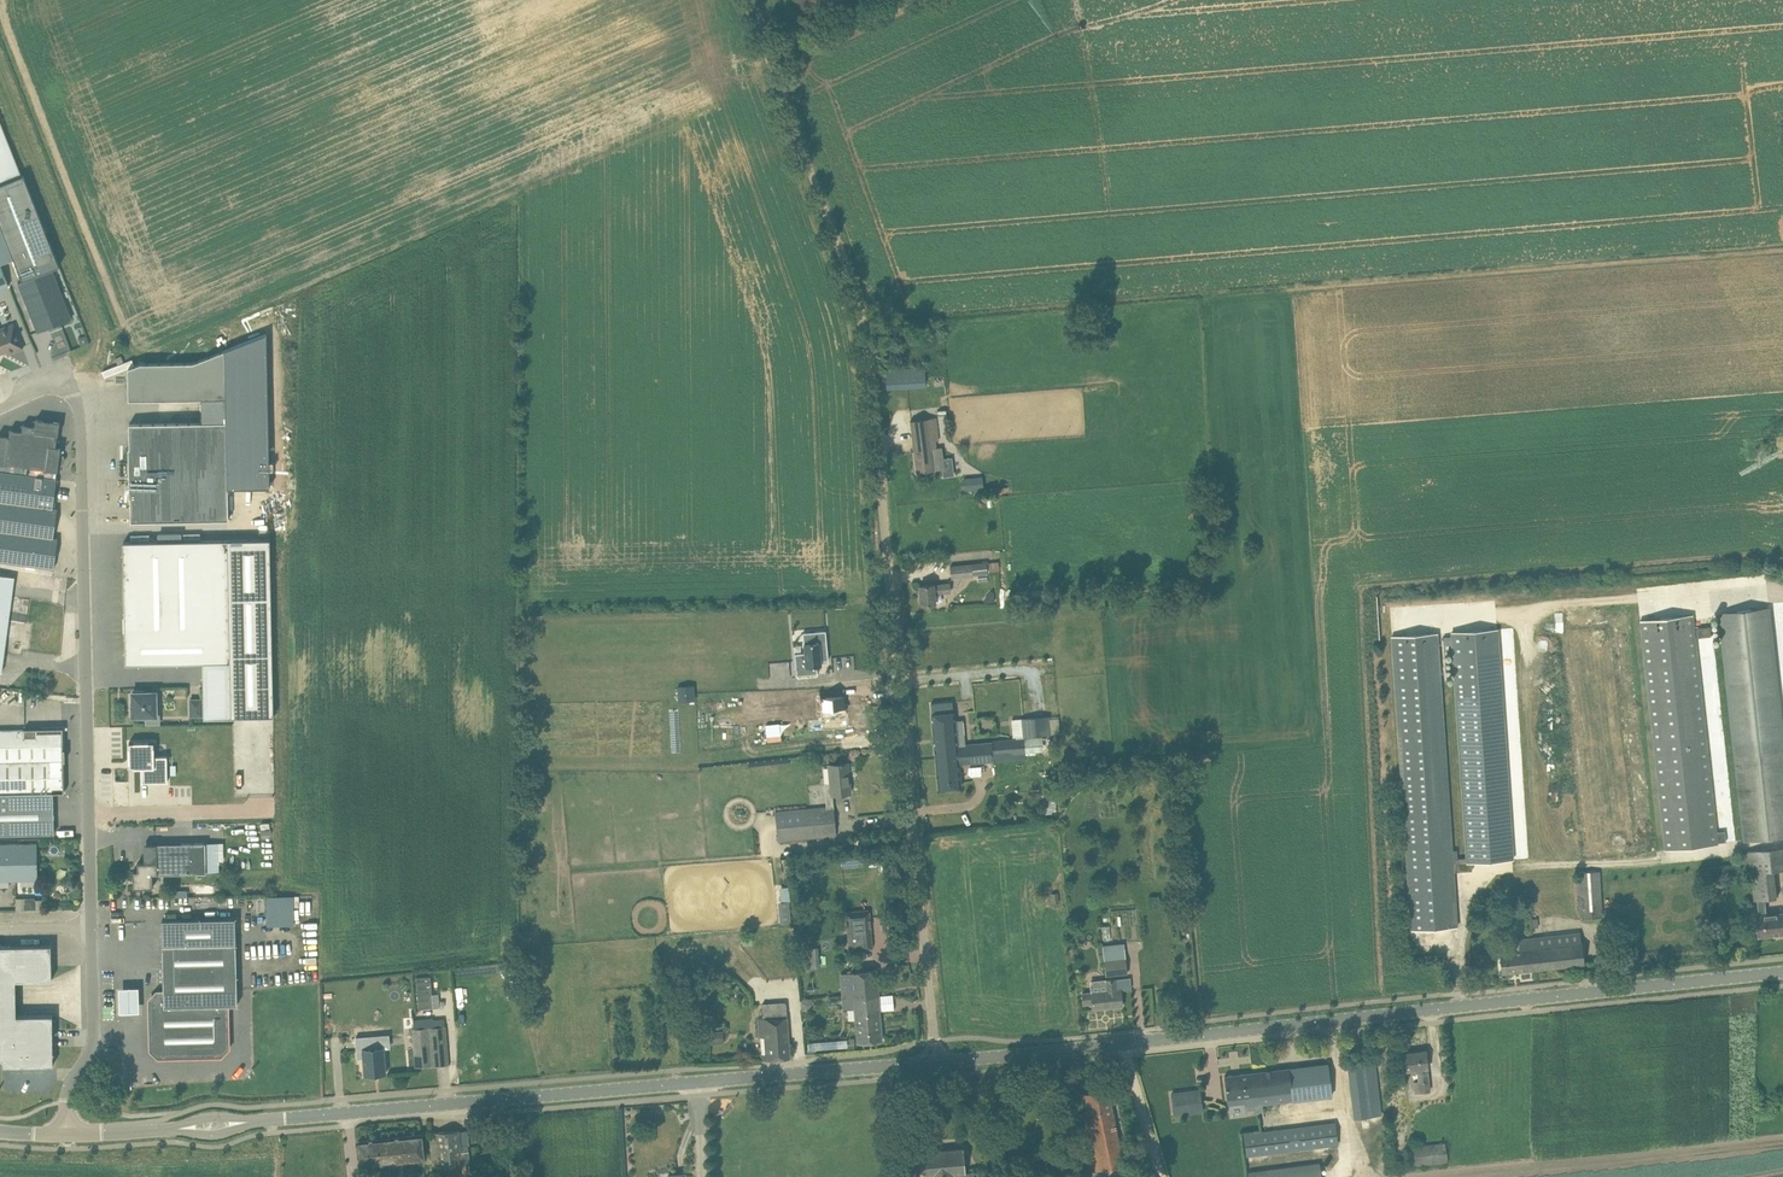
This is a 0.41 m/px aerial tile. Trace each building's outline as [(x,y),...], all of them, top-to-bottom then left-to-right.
[(21,173),(0,120),(0,180),(21,173)] [(23,280),(59,265),(24,175),(0,185),(0,221),(23,280)] [(9,284),(0,262),(0,288),(9,284)] [(19,283),(38,331),(71,318),(52,270),(23,281),(19,283)] [(1097,313),(1081,315),(1083,334),(1098,333),(1097,313)] [(7,351),(8,354),(23,348),(14,325),(0,330),(2,334),(0,334),(0,353),(7,351)] [(130,448),(128,448),(129,497),(131,497),(131,521),(229,519),(228,488),(269,487),(269,465),(266,333),(226,349),(194,362),(145,363),(141,363),(128,368),(129,399),(201,398),(205,398),(205,422),(202,422),(129,423),(130,448)] [(116,358),(118,364),(124,361),(121,355),(116,358)] [(885,370),(887,389),(925,386),(924,367),(885,370)] [(936,417),(911,420),(917,472),(934,470),(943,469),(943,476),(954,475),(952,458),(944,459),(942,447),(936,448),(936,440),(939,440),(936,417)] [(0,435),(0,463),(1,463),(0,470),(0,471),(37,476),(38,468),(58,471),(61,447),(56,446),(60,422),(36,419),(35,426),(23,424),(22,431),(10,429),(10,436),(0,435)] [(0,471),(0,561),(54,568),(58,538),(54,538),(57,509),(53,508),(57,479),(37,476),(0,471)] [(964,475),(964,488),(983,487),(983,474),(964,475)] [(159,541),(123,542),(126,657),(126,664),(202,662),(203,662),(204,717),(233,717),(273,716),(270,539),(229,540),(228,540),(181,541),(159,541)] [(972,563),(950,565),(952,578),(973,576),(973,575),(972,563)] [(2,671),(15,577),(0,575),(0,671),(2,671)] [(936,603),(935,594),(951,592),(950,584),(936,585),(936,584),(920,585),(921,604),(936,603)] [(1722,613),(1737,754),(1747,840),(1782,836),(1782,740),(1768,607),(1722,613)] [(1693,614),(1640,620),(1665,849),(1718,843),(1718,842),(1726,841),(1725,830),(1716,831),(1693,614)] [(1711,625),(1696,627),(1697,637),(1712,635),(1711,625)] [(1451,636),(1443,636),(1444,645),(1452,645),(1466,858),(1453,858),(1454,871),(1472,870),(1472,862),(1514,859),(1499,628),(1451,631),(1451,636)] [(805,653),(795,654),(797,675),(815,674),(815,666),(822,666),(822,660),(829,660),(826,630),(803,632),(805,653)] [(1438,632),(1391,636),(1412,929),(1457,926),(1454,871),(1453,858),(1438,632)] [(744,666),(746,680),(763,677),(760,664),(744,666)] [(131,695),(131,704),(133,704),(133,716),(146,715),(147,723),(160,723),(159,704),(156,704),(156,692),(144,692),(144,690),(135,690),(135,692),(133,692),(133,695),(131,695)] [(822,718),(808,719),(809,730),(824,729),(824,730),(848,728),(846,707),(846,706),(844,706),(844,704),(843,704),(843,698),(843,695),(825,697),(826,708),(822,708),(822,710),(823,717),(822,717),(822,718)] [(191,699),(191,716),(203,716),(202,699),(191,699)] [(948,701),(931,703),(936,757),(958,755),(957,744),(958,744),(957,733),(964,732),(963,719),(956,720),(955,711),(949,711),(948,701)] [(1021,718),(1023,736),(1051,734),(1049,716),(1021,718)] [(54,791),(64,791),(62,729),(0,730),(0,793),(54,791)] [(958,755),(936,757),(939,788),(962,786),(960,763),(994,760),(1026,758),(1025,747),(1023,738),(993,741),(958,744),(957,744),(958,755)] [(154,742),(129,742),(129,767),(142,767),(142,782),(168,781),(167,756),(155,756),(154,742)] [(824,783),(827,806),(776,811),(779,840),(836,834),(833,806),(832,806),(831,794),(851,792),(850,781),(848,781),(848,775),(849,775),(848,763),(844,763),(843,762),(841,762),(841,763),(829,765),(831,783),(824,783)] [(0,793),(0,835),(55,834),(54,791),(0,793)] [(133,871),(134,888),(153,887),(153,874),(206,872),(206,842),(148,844),(145,848),(145,862),(138,863),(138,870),(133,871)] [(38,879),(37,843),(0,844),(0,880),(38,879)] [(1754,901),(1777,898),(1773,871),(1782,870),(1782,847),(1748,851),(1754,901)] [(1600,870),(1579,871),(1582,918),(1603,917),(1600,870)] [(798,879),(801,883),(807,879),(804,875),(798,879)] [(267,896),(267,925),(294,925),(294,896),(267,896)] [(18,897),(18,909),(28,909),(27,897),(18,897)] [(34,899),(34,908),(45,908),(44,899),(34,899)] [(869,910),(845,911),(848,951),(872,949),(871,936),(873,936),(873,930),(871,930),(869,910)] [(1759,936),(1776,934),(1776,932),(1779,932),(1779,934),(1782,933),(1782,913),(1757,916),(1759,936)] [(235,920),(187,921),(162,921),(163,943),(163,945),(164,993),(158,993),(152,1000),(153,1049),(160,1055),(221,1053),(227,1047),(226,1005),(238,1005),(236,943),(235,920)] [(1580,932),(1536,937),(1540,968),(1584,964),(1580,932)] [(1540,968),(1536,937),(1518,939),(1519,950),(1500,952),(1502,973),(1540,968)] [(1102,944),(1104,960),(1107,960),(1108,974),(1128,971),(1126,958),(1124,941),(1102,944)] [(0,946),(0,1059),(4,1059),(4,1065),(42,1065),(41,1053),(53,1052),(53,1015),(16,1016),(16,980),(52,979),(51,945),(0,946)] [(854,988),(842,989),(844,1008),(855,1007),(858,1042),(882,1040),(876,970),(852,972),(854,988)] [(431,975),(416,976),(419,1008),(439,1006),(438,993),(432,994),(431,975)] [(1093,1008),(1122,1005),(1121,988),(1131,987),(1130,976),(1106,979),(1107,990),(1082,992),(1083,1004),(1093,1003),(1093,1008)] [(137,987),(117,988),(118,1011),(138,1011),(137,987)] [(762,1018),(758,1018),(761,1060),(790,1058),(786,1001),(762,1002),(762,1018)] [(444,1018),(434,1019),(434,1027),(445,1026),(444,1018)] [(434,1027),(412,1028),(415,1067),(449,1064),(446,1026),(445,1026),(434,1027)] [(709,1032),(709,1044),(724,1043),(723,1031),(709,1032)] [(370,1037),(357,1038),(358,1057),(364,1057),(365,1075),(386,1073),(384,1047),(371,1048),(370,1037)] [(1414,1082),(1416,1092),(1430,1090),(1427,1068),(1428,1067),(1426,1050),(1425,1050),(1425,1051),(1412,1053),(1412,1052),(1401,1053),(1403,1071),(1418,1069),(1419,1081),(1414,1082)] [(1347,1061),(1354,1118),(1382,1114),(1375,1057),(1347,1061)] [(1328,1063),(1225,1076),(1226,1087),(1227,1098),(1228,1105),(1243,1104),(1242,1097),(1244,1096),(1245,1103),(1246,1110),(1255,1109),(1255,1112),(1264,1111),(1263,1104),(1332,1096),(1329,1075),(1328,1063)] [(1092,1176),(1094,1176),(1125,1170),(1108,1088),(1084,1093),(1088,1111),(1079,1113),(1092,1176)] [(1172,1093),(1174,1108),(1188,1107),(1187,1102),(1202,1100),(1200,1090),(1172,1093)] [(1245,1132),(1248,1155),(1339,1143),(1336,1120),(1245,1132)] [(430,1133),(433,1168),(440,1167),(441,1176),(444,1176),(465,1175),(470,1174),(469,1163),(470,1163),(469,1151),(467,1151),(462,1152),(462,1146),(467,1146),(466,1135),(461,1135),(460,1129),(436,1132),(430,1133)] [(359,1140),(361,1165),(424,1159),(422,1133),(359,1140)] [(1407,1146),(1410,1166),(1449,1161),(1446,1141),(1415,1145),(1407,1146)] [(974,1171),(966,1171),(964,1148),(921,1152),(923,1164),(924,1176),(929,1176),(974,1176),(974,1171)] [(1249,1176),(1322,1176),(1319,1161),(1248,1171),(1249,1176)]
